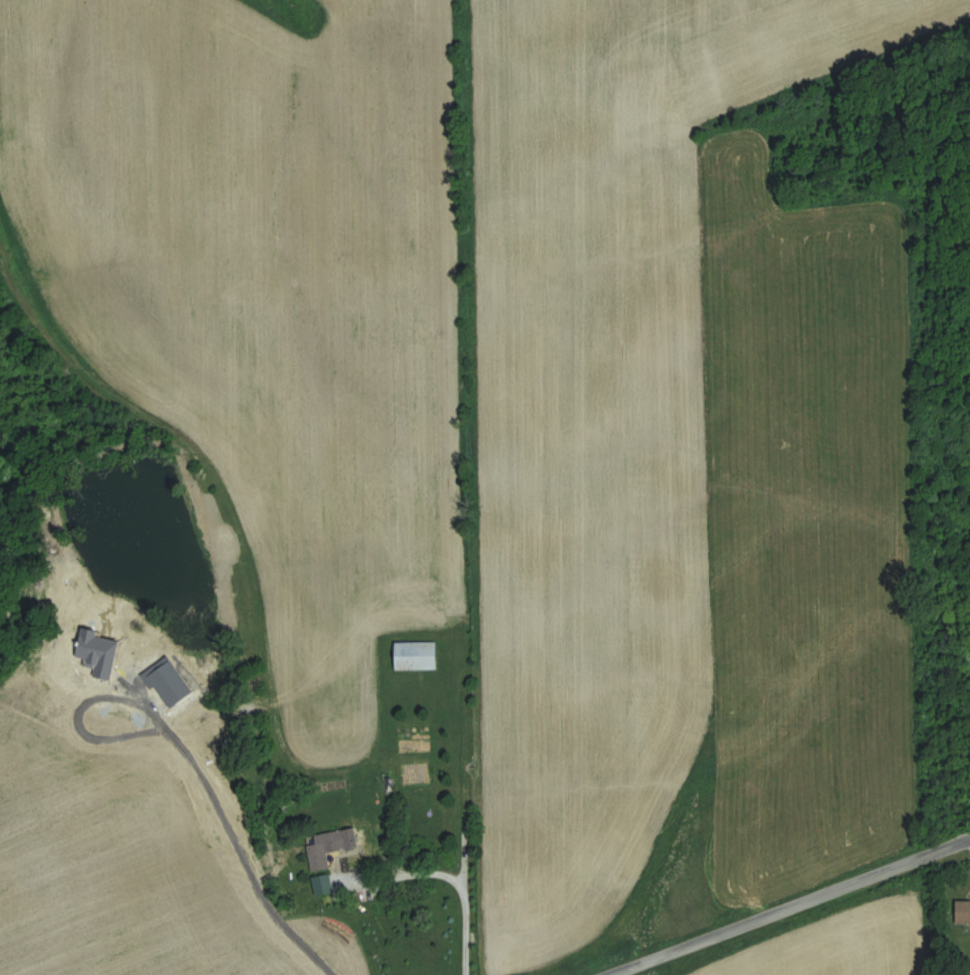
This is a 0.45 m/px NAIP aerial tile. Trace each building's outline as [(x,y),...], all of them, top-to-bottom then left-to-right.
[(437,670),(437,642),(396,642),(396,670),(437,670)] [(314,836),(316,844),(307,846),(313,872),(330,868),(327,853),(348,849),(344,830),(314,836)] [(969,925),(969,902),(956,902),(956,925),(969,925)]
